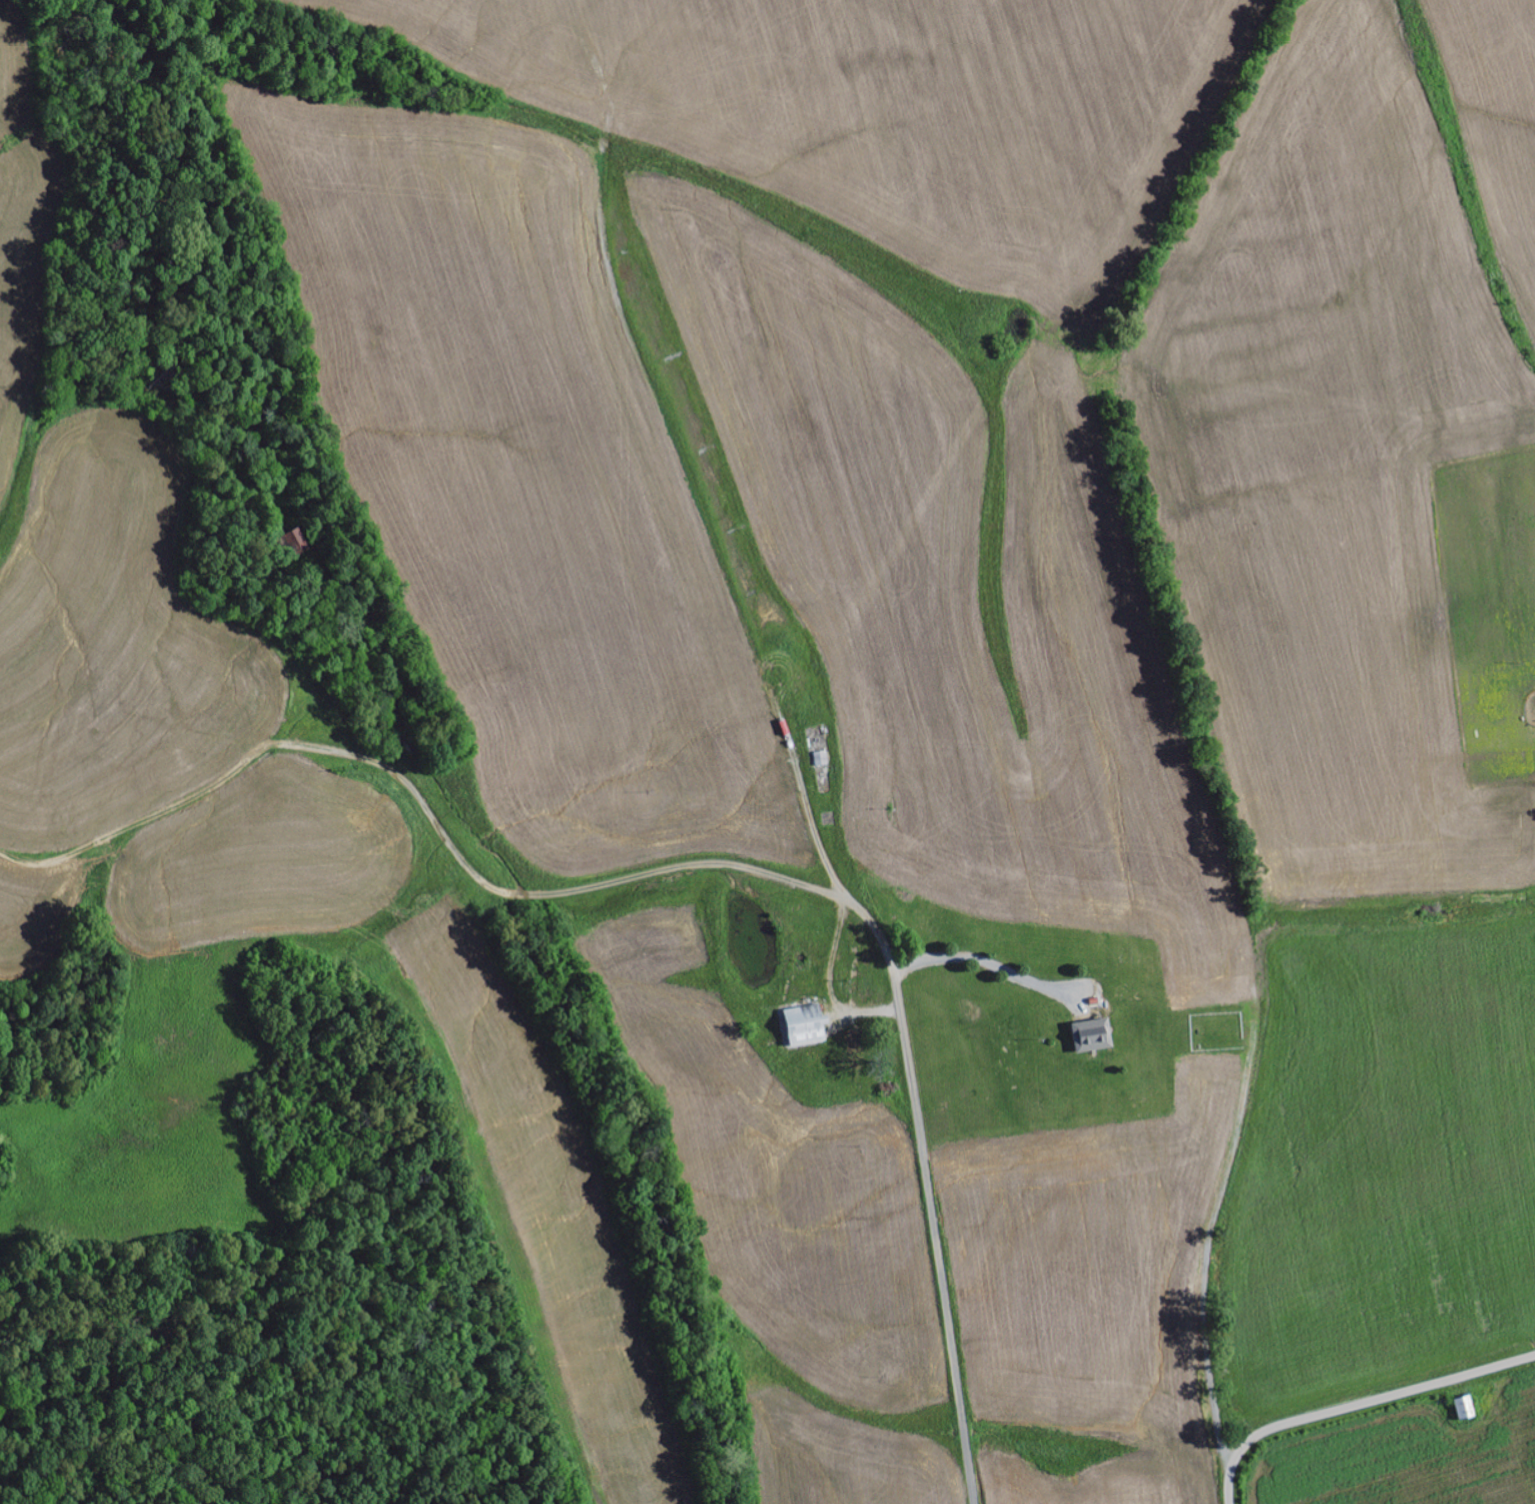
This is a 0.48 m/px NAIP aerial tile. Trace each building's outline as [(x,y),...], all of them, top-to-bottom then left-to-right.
[(783,1012),(789,1049),(826,1043),(823,1025),(825,1025),(821,1005),(783,1012)] [(1071,1024),(1074,1054),(1111,1050),(1108,1020),(1071,1024)] [(1474,1419),(1470,1398),(1453,1401),(1457,1422),(1474,1419)]
